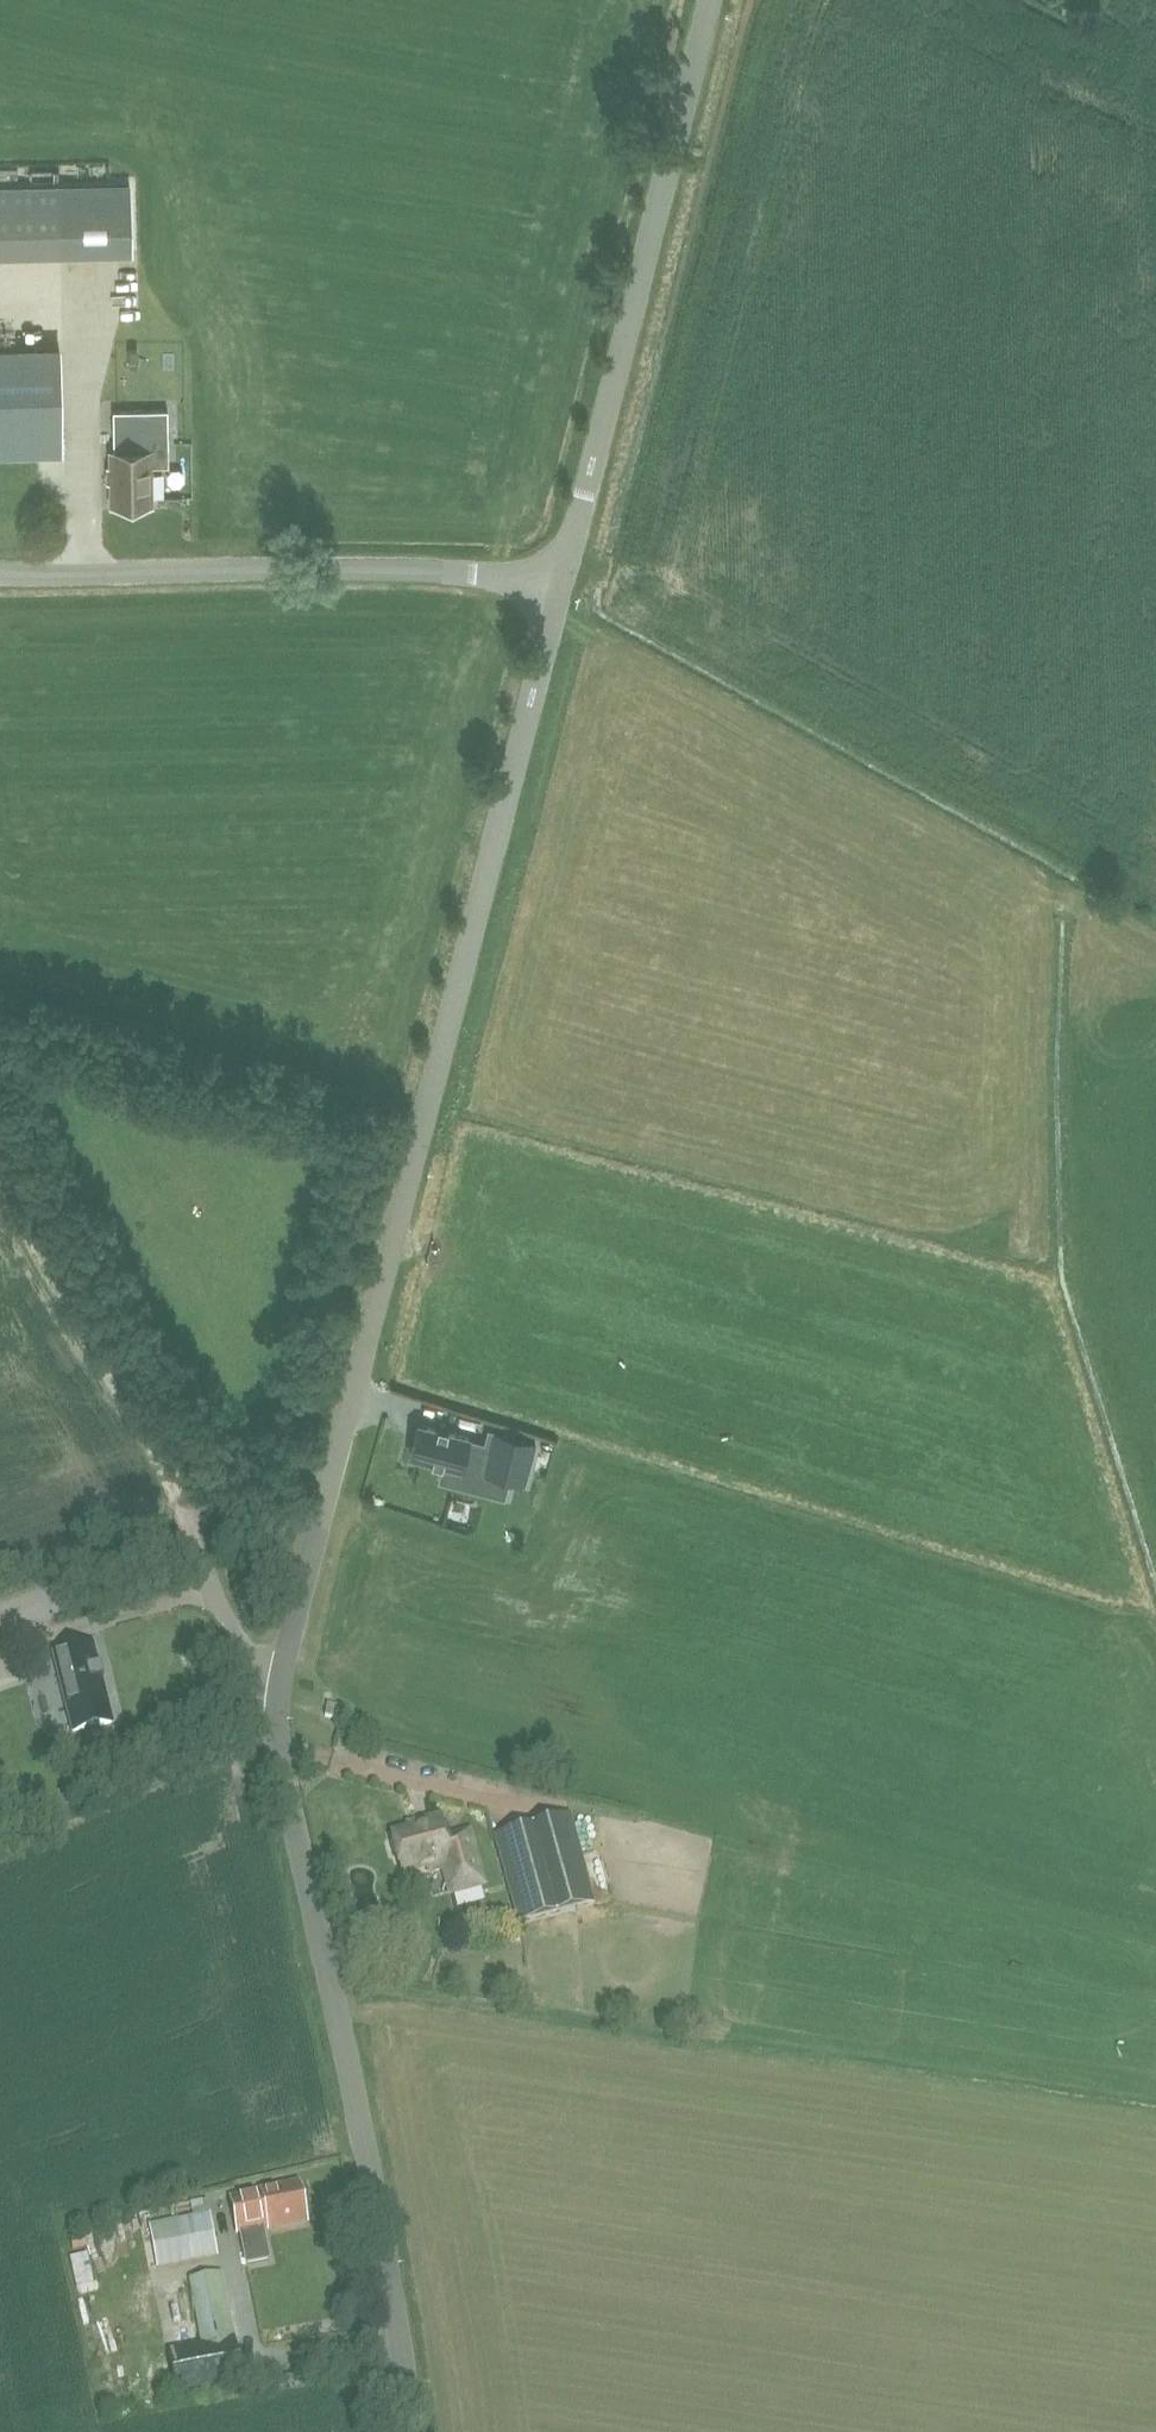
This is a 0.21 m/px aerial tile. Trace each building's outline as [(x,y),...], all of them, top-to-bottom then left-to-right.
[(130,184),(59,185),(60,252),(131,251),(130,184)] [(0,349),(0,454),(62,453),(60,347),(0,349)] [(113,505),(150,504),(150,466),(149,439),(168,438),(168,423),(168,410),(141,410),(113,411),(114,451),(112,451),(113,505)] [(467,1444),(468,1438),(449,1433),(438,1430),(419,1425),(411,1454),(432,1459),(432,1461),(443,1463),(443,1464),(443,1463),(445,1463),(441,1480),(456,1484),(481,1490),(485,1473),(491,1451),(489,1450),(467,1444)] [(485,1473),(510,1480),(525,1484),(536,1441),(494,1431),(489,1450),(491,1451),(485,1473)] [(67,1710),(72,1733),(112,1723),(106,1698),(104,1699),(97,1669),(98,1668),(93,1645),(53,1655),(67,1710)] [(339,1720),(341,1709),(330,1706),(327,1718),(339,1720)] [(518,1925),(591,1904),(594,1904),(570,1817),(494,1838),(518,1925)] [(445,1839),(439,1818),(421,1823),(422,1828),(393,1836),(393,1839),(391,1843),(393,1853),(398,1855),(403,1873),(428,1866),(430,1872),(444,1868),(451,1892),(482,1884),(468,1832),(445,1839)] [(270,2229),(307,2221),(298,2185),(232,2200),(240,2234),(270,2227),(270,2229)] [(150,2227),(159,2270),(219,2257),(207,2200),(122,2218),(125,2233),(150,2227)] [(203,2341),(232,2335),(221,2273),(191,2279),(203,2341)]
